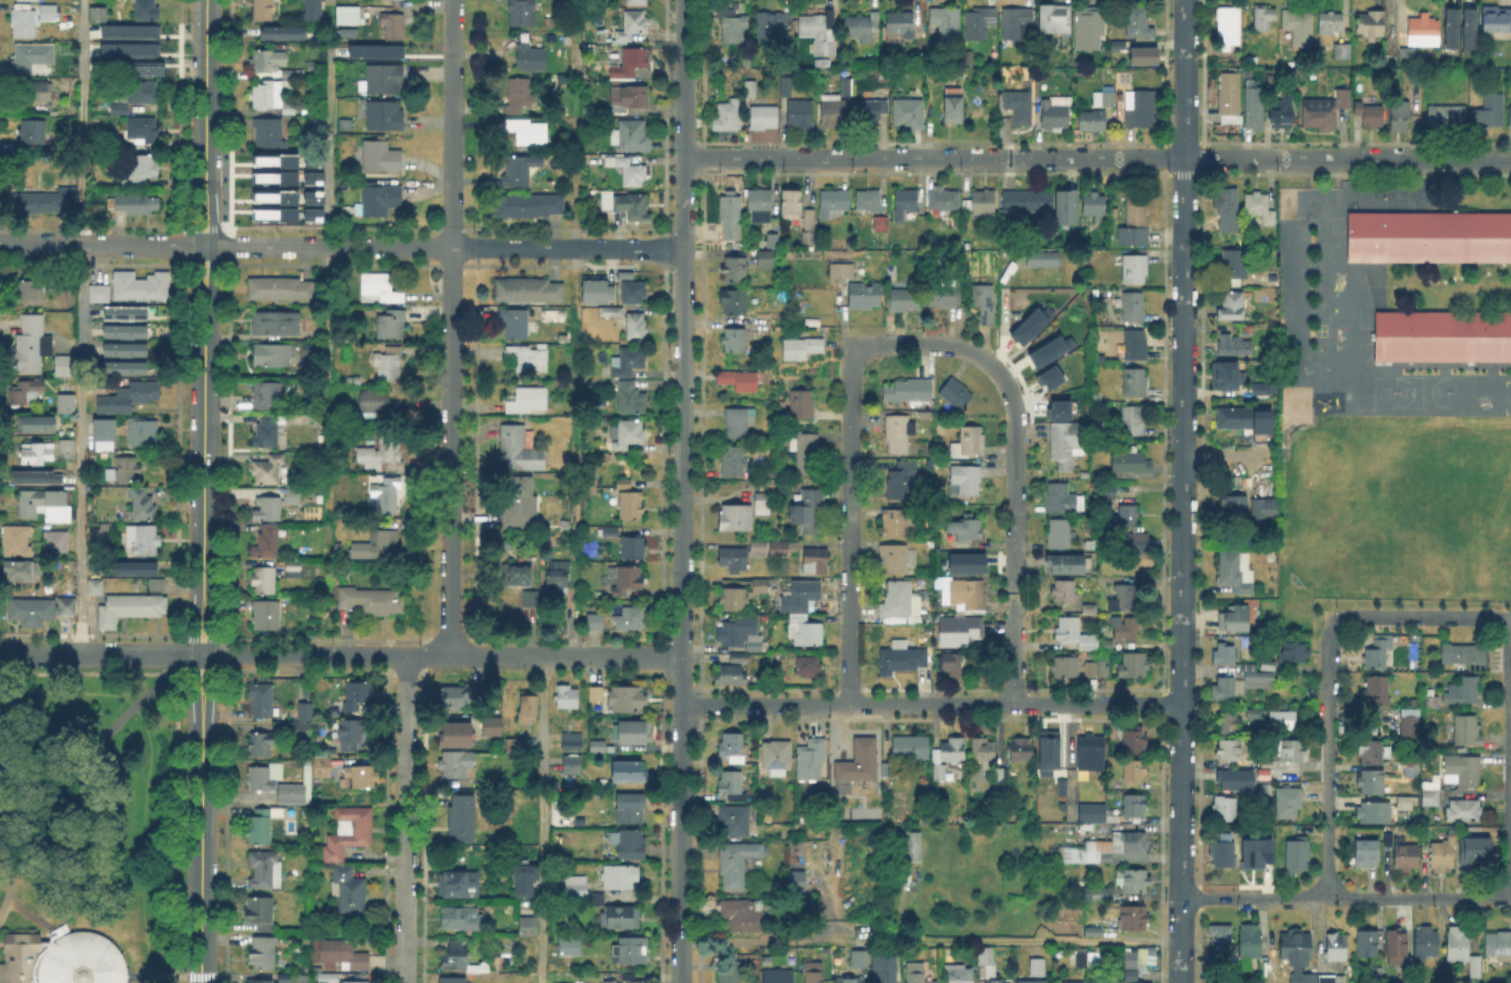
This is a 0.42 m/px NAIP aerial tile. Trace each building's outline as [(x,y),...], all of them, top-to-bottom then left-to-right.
[(137,19),(137,0),(157,0),(157,5),(161,5),(161,18),(137,19)] [(254,20),(254,0),(273,0),(273,20),(254,20)] [(302,19),(302,0),(319,0),(319,19),(302,19)] [(511,25),(511,0),(537,0),(537,7),(538,7),(538,25),(511,25)] [(357,4),(357,23),(333,23),(333,4),(357,4)] [(1446,47),(1446,4),(1458,4),(1458,47),(1446,47)] [(56,5),(56,22),(40,22),(39,6),(56,5)] [(90,21),(90,5),(107,6),(107,21),(90,21)] [(1102,5),(1102,34),(1097,34),(1097,49),(1084,49),(1072,49),(1072,9),(1079,9),(1079,5),(1102,5)] [(1464,46),(1464,5),(1477,5),(1477,47),(1464,46)] [(792,6),(791,24),(783,23),(783,27),(778,27),(778,42),(756,42),(757,13),(771,14),(771,15),(775,15),(775,14),(782,14),(783,6),(792,6)] [(1240,6),(1240,43),(1233,43),(1233,49),(1221,49),(1221,42),(1219,42),(1219,34),(1218,34),(1218,6),(1240,6)] [(1266,6),(1266,10),(1276,9),(1276,22),(1270,22),(1270,33),(1254,33),(1254,10),(1255,10),(1254,6),(1266,6)] [(1482,30),(1482,6),(1510,6),(1510,30),(1482,30)] [(37,9),(37,37),(15,36),(15,25),(12,25),(13,7),(18,7),(18,9),(37,9)] [(735,14),(740,15),(740,14),(749,14),(749,27),(744,27),(744,44),(722,44),(722,15),(718,15),(718,7),(736,7),(735,14)] [(1067,36),(1067,42),(1059,42),(1059,35),(1039,35),(1040,7),(1071,8),(1071,35),(1067,36)] [(960,8),(960,41),(930,41),(930,8),(960,8)] [(1146,8),(1146,18),(1148,18),(1149,28),(1155,28),(1155,39),(1125,40),(1124,8),(1146,8)] [(1313,11),(1312,45),(1292,44),(1292,28),(1283,28),(1283,8),(1300,8),(1299,11),(1313,11)] [(650,15),(650,30),(634,30),(634,39),(618,38),(618,29),(627,29),(627,9),(647,9),(647,15),(650,15)] [(922,9),(922,26),(913,26),(913,35),(886,35),(886,14),(912,13),(912,9),(922,9)] [(996,9),(996,26),(987,26),(987,42),(966,41),(966,13),(975,14),(975,9),(996,9)] [(1033,9),(1033,41),(1002,42),(1002,9),(1033,9)] [(835,12),(834,30),(826,29),(826,35),(828,35),(828,43),(815,43),(815,39),(799,38),(799,17),(813,17),(814,16),(825,16),(826,12),(835,12)] [(1384,12),(1384,38),(1375,38),(1375,44),(1368,43),(1368,38),(1362,38),(1362,34),(1356,34),(1356,23),(1357,23),(1357,15),(1368,15),(1368,12),(1384,12)] [(880,13),(880,37),(873,37),(872,43),(861,43),(861,38),(844,38),(844,16),(872,16),(872,13),(880,13)] [(1333,13),(1333,15),(1342,15),(1342,30),(1341,30),(1341,34),(1332,34),(1332,37),(1318,36),(1319,14),(1327,14),(1327,13),(1333,13)] [(405,15),(405,41),(386,41),(386,26),(381,26),(381,15),(405,15)] [(1435,20),(1435,22),(1440,22),(1440,43),(1438,43),(1438,46),(1424,46),(1424,42),(1408,42),(1408,19),(1435,20)] [(264,38),(264,23),(307,23),(307,38),(264,38)] [(98,24),(157,24),(157,37),(98,37),(98,24)] [(355,27),(354,36),(337,36),(337,27),(355,27)] [(1123,48),(1108,48),(1108,40),(1123,40),(1123,48)] [(815,42),(815,43),(828,43),(828,41),(836,41),(836,58),(813,58),(814,41),(815,42)] [(56,42),(56,63),(34,63),(34,73),(13,73),(13,60),(17,60),(17,42),(56,42)] [(98,42),(157,42),(157,55),(98,55),(98,42)] [(531,42),(531,47),(548,48),(548,68),(518,68),(518,42),(531,42)] [(1334,56),(1334,42),(1352,42),(1352,56),(1334,56)] [(401,44),(401,57),(346,57),(346,44),(401,44)] [(1156,46),(1156,64),(1127,63),(1127,46),(1156,46)] [(1411,46),(1396,46),(1397,60),(1412,60),(1411,46)] [(650,47),(650,55),(651,55),(651,67),(638,67),(638,78),(612,78),(612,64),(625,64),(625,47),(650,47)] [(252,72),(252,49),(280,49),(280,72),(252,72)] [(90,59),(104,59),(104,69),(90,69),(90,59)] [(111,61),(162,61),(162,74),(111,74),(111,61)] [(359,88),(359,78),(369,78),(369,61),(404,61),(404,89),(359,88)] [(1239,73),(1239,115),(1242,115),(1242,124),(1221,124),(1221,115),(1218,115),(1218,91),(1220,91),(1220,73),(1239,73)] [(532,76),(532,92),(537,92),(537,106),(530,106),(530,104),(510,104),(510,76),(532,76)] [(792,77),(792,97),(781,97),(781,78),(792,77)] [(274,80),(281,80),(281,79),(294,79),(295,88),(281,88),(281,101),(283,100),(283,102),(298,101),(298,105),(304,105),(304,112),(295,112),(296,113),(282,114),(282,106),(273,106),(274,107),(253,107),(253,98),(248,98),(248,92),(253,92),(253,83),(260,83),(260,79),(274,79),(274,80)] [(853,96),(842,96),(842,79),(853,79),(853,96)] [(143,81),(148,81),(148,80),(159,80),(159,90),(161,90),(161,99),(155,99),(156,103),(129,103),(129,99),(122,99),(122,89),(134,89),(133,83),(129,83),(129,80),(143,80),(143,81)] [(47,110),(32,111),(32,103),(19,103),(19,82),(48,82),(48,83),(51,83),(51,93),(47,93),(47,110)] [(757,83),(756,99),(745,99),(745,83),(757,83)] [(651,85),(651,107),(630,107),(630,112),(613,112),(614,86),(628,86),(628,84),(651,85)] [(1262,130),(1250,131),(1250,129),(1242,128),(1244,86),(1253,85),(1263,85),(1262,130)] [(1032,100),(1032,126),(1013,126),(1013,115),(1004,115),(1004,101),(1007,101),(1007,89),(1021,89),(1021,100),(1032,100)] [(1351,91),(1351,111),(1335,111),(1335,121),(1336,120),(1336,133),(1319,133),(1319,128),(1303,128),(1303,108),(1322,108),(1322,101),(1336,101),(1336,91),(1351,91)] [(1156,92),(1156,130),(1125,130),(1125,92),(1156,92)] [(1290,92),(1290,108),(1291,108),(1291,121),(1289,121),(1289,126),(1268,126),(1268,121),(1266,121),(1266,108),(1273,108),(1273,92),(1290,92)] [(963,93),(963,123),(945,123),(944,93),(963,93)] [(1115,93),(1115,107),(1094,107),(1094,93),(1115,93)] [(1503,94),(1503,126),(1472,126),(1472,109),(1483,110),(1484,94),(1503,94)] [(841,96),(840,102),(846,102),(847,130),(822,130),(821,97),(841,96)] [(405,126),(386,127),(368,127),(368,97),(401,97),(401,105),(405,105),(405,126)] [(1054,130),(1042,130),(1041,100),(1050,99),(1050,97),(1069,97),(1069,128),(1054,128),(1054,130)] [(813,101),(813,129),(787,129),(787,101),(813,101)] [(924,101),(923,132),(901,132),(901,127),(893,127),(894,101),(924,101)] [(741,102),(741,129),(716,129),(716,122),(719,122),(720,102),(741,102)] [(878,128),(858,129),(857,103),(887,102),(888,115),(880,116),(881,123),(877,123),(878,128)] [(130,104),(130,115),(112,115),(112,103),(130,104)] [(1384,107),(1384,127),(1375,127),(1375,130),(1363,130),(1363,117),(1354,117),(1354,103),(1364,103),(1364,107),(1384,107)] [(1411,103),(1411,115),(1413,115),(1413,123),(1407,123),(1407,134),(1391,135),(1390,104),(1411,103)] [(1466,106),(1466,128),(1428,128),(1428,106),(1466,106)] [(765,131),(750,132),(749,108),(777,107),(778,130),(765,130),(765,131)] [(1106,112),(1106,132),(1080,133),(1079,113),(1094,113),(1094,112),(1106,112)] [(158,134),(158,142),(137,142),(137,137),(129,137),(129,116),(158,116),(158,125),(161,125),(161,134),(158,134)] [(289,139),(289,147),(257,147),(257,125),(253,125),(253,117),(283,117),(283,139),(289,139)] [(46,143),(35,146),(21,142),(22,118),(46,118),(46,143)] [(355,119),(354,129),(340,129),(341,118),(355,119)] [(549,122),(549,144),(518,144),(518,130),(508,130),(508,119),(532,118),(532,122),(549,122)] [(647,119),(647,135),(651,135),(651,149),(621,149),(621,143),(613,143),(612,129),(621,129),(621,119),(647,119)] [(384,136),(385,141),(387,141),(388,151),(401,150),(401,173),(385,173),(385,172),(362,172),(362,141),(373,141),(374,136),(384,136)] [(67,151),(53,151),(53,142),(67,142),(67,151)] [(157,153),(157,160),(160,160),(160,174),(148,174),(148,183),(124,183),(124,174),(132,174),(132,161),(136,161),(135,153),(157,153)] [(296,166),(250,166),(250,153),(296,153),(296,166)] [(301,154),(322,154),(322,166),(301,166),(301,154)] [(529,158),(529,188),(500,188),(500,177),(505,177),(505,158),(529,158)] [(646,167),(646,182),(642,182),(642,189),(622,189),(622,168),(604,168),(604,159),(629,159),(630,167),(646,167)] [(296,183),(250,183),(250,170),(296,170),(296,183)] [(302,171),(322,171),(322,183),(302,183),(302,171)] [(377,182),(378,187),(401,186),(401,210),(387,211),(388,222),(362,223),(362,219),(354,219),(355,203),(362,203),(363,187),(365,187),(365,182),(377,182)] [(1058,223),(1058,186),(1079,186),(1079,223),(1058,223)] [(76,188),(76,211),(57,210),(57,213),(22,213),(22,194),(57,194),(57,188),(76,188)] [(881,188),(880,212),(872,212),(871,209),(857,209),(857,189),(867,189),(867,188),(881,188)] [(1217,232),(1217,189),(1238,189),(1238,232),(1217,232)] [(296,203),(250,203),(250,190),(296,190),(296,203)] [(301,190),(322,190),(322,203),(301,203),(301,190)] [(763,191),(772,191),(771,223),(761,222),(762,214),(747,213),(748,192),(757,192),(757,190),(763,190),(763,191)] [(917,191),(917,212),(908,212),(908,220),(903,221),(903,224),(897,224),(897,221),(893,220),(893,208),(895,208),(895,190),(917,191)] [(995,192),(995,217),(963,216),(963,201),(972,201),(972,192),(984,192),(984,190),(988,190),(988,192),(995,192)] [(1042,190),(1042,192),(1055,192),(1055,212),(1049,212),(1049,219),(1032,218),(1032,211),(1003,211),(1004,192),(1030,192),(1030,190),(1042,190)] [(1099,190),(1099,193),(1105,193),(1106,213),(1101,213),(1101,219),(1096,219),(1096,213),(1083,213),(1083,193),(1090,193),(1090,190),(1099,190)] [(613,192),(614,197),(623,197),(623,213),(613,213),(613,210),(602,210),(602,192),(613,192)] [(737,192),(737,198),(741,198),(741,221),(739,221),(739,242),(722,242),(722,220),(719,221),(720,198),(725,198),(725,192),(737,192)] [(802,192),(802,216),(800,216),(800,221),(783,221),(783,216),(782,216),(782,192),(802,192)] [(960,193),(960,212),(929,212),(929,192),(949,192),(949,193),(960,193)] [(850,193),(849,213),(829,213),(829,222),(819,222),(819,194),(836,194),(836,193),(850,193)] [(1117,226),(1125,226),(1125,193),(1141,193),(1141,207),(1146,208),(1146,220),(1148,220),(1148,244),(1117,244),(1117,226)] [(1260,193),(1260,196),(1268,196),(1268,213),(1275,213),(1275,228),(1263,228),(1263,215),(1245,215),(1245,196),(1254,196),(1254,193),(1260,193)] [(158,200),(158,212),(149,211),(149,216),(125,216),(125,224),(112,223),(113,195),(146,196),(146,199),(158,200)] [(645,195),(646,203),(647,203),(647,208),(646,208),(646,216),(643,216),(644,222),(627,223),(626,196),(645,195)] [(564,197),(564,216),(550,216),(550,219),(538,219),(538,220),(507,220),(507,219),(496,219),(496,196),(564,197)] [(296,220),(250,220),(250,207),(296,207),(296,220)] [(301,207),(322,207),(322,219),(301,220),(301,207)] [(814,231),(804,232),(803,210),(814,210),(814,231)] [(1348,261),(1510,261),(1510,215),(1347,216),(1348,261)] [(889,217),(890,233),(874,233),(874,218),(889,217)] [(803,232),(808,234),(814,233),(815,248),(805,248),(802,247),(802,234),(803,232)] [(778,250),(767,250),(767,235),(778,235),(778,250)] [(1247,251),(1247,281),(1221,281),(1222,251),(1247,251)] [(773,253),(773,269),(756,269),(756,253),(773,253)] [(1059,253),(1059,268),(1027,268),(1027,253),(1059,253)] [(1145,277),(1145,286),(1124,286),(1123,257),(1147,256),(1148,277),(1145,277)] [(748,265),(748,271),(746,271),(746,284),(724,285),(724,274),(720,274),(720,267),(724,267),(724,258),(746,258),(746,265),(748,265)] [(847,260),(847,261),(854,261),(854,265),(855,265),(856,281),(831,281),(831,265),(835,265),(835,260),(847,260)] [(110,298),(110,269),(132,269),(132,277),(144,278),(144,273),(152,273),(152,269),(166,269),(166,298),(110,298)] [(631,278),(616,278),(616,270),(631,270),(631,278)] [(580,302),(580,274),(604,274),(604,284),(612,284),(612,298),(604,298),(604,302),(580,302)] [(58,275),(58,290),(43,291),(44,301),(34,301),(34,298),(18,298),(18,280),(40,279),(40,275),(58,275)] [(389,276),(389,284),(392,283),(392,294),(405,294),(405,304),(362,304),(362,296),(361,296),(361,276),(389,276)] [(259,279),(289,279),(289,280),(301,280),(300,283),(314,283),(314,302),(248,301),(248,279),(259,280),(259,279)] [(539,280),(539,281),(551,281),(551,285),(564,285),(564,287),(565,287),(565,303),(496,303),(497,281),(509,281),(509,280),(539,280)] [(107,301),(86,301),(86,283),(107,283),(107,301)] [(642,299),(642,305),(622,305),(622,283),(646,284),(646,298),(642,299)] [(881,285),(881,308),(872,308),(872,311),(849,311),(849,285),(881,285)] [(993,285),(994,325),(981,325),(981,307),(973,307),(973,285),(993,285)] [(957,287),(957,309),(936,309),(937,307),(927,307),(927,287),(957,287)] [(920,290),(920,311),(908,311),(908,313),(891,313),(891,290),(920,290)] [(746,292),(746,318),(724,318),(724,309),(720,309),(720,292),(746,292)] [(1244,294),(1244,321),(1217,321),(1217,311),(1221,311),(1222,304),(1224,303),(1224,293),(1244,294)] [(1144,294),(1145,323),(1123,323),(1123,294),(1144,294)] [(108,305),(151,305),(151,316),(108,316),(108,305)] [(597,305),(596,314),(620,315),(620,306),(597,305)] [(1047,318),(1020,346),(1006,334),(1034,305),(1047,318)] [(623,309),(623,319),(602,318),(602,309),(623,309)] [(405,311),(405,322),(403,322),(403,340),(377,340),(377,317),(385,317),(385,311),(405,311)] [(528,312),(528,342),(505,342),(505,323),(500,323),(500,311),(528,312)] [(301,313),(301,336),(253,336),(253,313),(301,313)] [(45,315),(45,335),(53,335),(54,356),(43,356),(43,373),(10,373),(10,350),(18,350),(18,335),(23,335),(23,315),(45,315)] [(644,315),(644,322),(646,322),(646,329),(648,330),(648,335),(645,335),(645,343),(626,343),(626,315),(644,315)] [(1374,317),(1374,365),(1510,364),(1510,316),(1374,317)] [(108,323),(151,323),(151,335),(108,334),(108,323)] [(745,331),(745,355),(724,355),(724,346),(721,346),(721,338),(725,339),(725,330),(745,331)] [(1145,331),(1145,343),(1148,343),(1148,361),(1125,361),(1125,331),(1145,331)] [(1220,332),(1230,332),(1230,338),(1238,338),(1238,340),(1251,340),(1251,354),(1216,354),(1216,340),(1220,340),(1220,332)] [(1034,368),(1024,353),(1058,333),(1067,349),(1034,368)] [(824,340),(824,354),(806,354),(806,361),(784,361),(784,341),(805,341),(805,340),(824,340)] [(107,353),(107,341),(150,341),(150,353),(107,353)] [(290,347),(290,369),(253,369),(254,347),(290,347)] [(400,357),(400,369),(399,369),(399,384),(378,384),(378,368),(373,368),(373,355),(386,355),(385,348),(403,348),(403,357),(400,357)] [(548,352),(547,374),(516,374),(516,360),(507,360),(506,348),(530,349),(530,352),(548,352)] [(630,377),(613,377),(613,349),(648,350),(648,366),(630,366),(630,377)] [(77,355),(77,376),(57,376),(56,355),(77,355)] [(108,359),(150,359),(150,371),(108,372),(108,359)] [(1210,360),(1210,388),(1237,388),(1237,383),(1243,383),(1243,370),(1236,370),(1236,360),(1210,360)] [(1032,375),(1052,363),(1062,380),(1045,390),(1042,383),(1038,386),(1032,375)] [(1145,369),(1145,377),(1147,377),(1148,397),(1124,398),(1123,370),(1145,369)] [(758,374),(758,394),(735,395),(735,387),(718,387),(717,373),(736,373),(736,374),(758,374)] [(42,377),(42,380),(46,380),(46,391),(38,391),(39,404),(10,404),(10,385),(19,385),(19,380),(37,380),(37,377),(42,377)] [(973,397),(960,413),(937,395),(951,377),(967,390),(966,391),(973,397)] [(94,412),(94,394),(114,394),(114,386),(126,386),(126,380),(157,379),(157,401),(129,402),(129,412),(94,412)] [(931,381),(931,403),(883,403),(883,388),(891,386),(891,385),(894,385),(894,382),(907,381),(907,380),(931,381)] [(1250,381),(1250,393),(1262,393),(1262,381),(1250,381)] [(635,388),(635,392),(639,392),(639,404),(645,404),(645,416),(618,416),(618,391),(619,391),(619,383),(635,383),(635,388)] [(280,384),(280,411),(266,410),(266,412),(254,412),(255,384),(280,384)] [(547,390),(547,411),(530,411),(530,415),(506,414),(506,403),(516,403),(516,389),(547,390)] [(388,391),(388,420),(360,420),(360,391),(388,391)] [(77,393),(77,412),(58,413),(58,394),(77,393)] [(813,393),(813,401),(815,401),(815,422),(791,423),(790,394),(813,393)] [(1069,418),(1045,419),(1045,407),(1049,407),(1049,400),(1068,399),(1069,418)] [(1267,406),(1267,414),(1269,415),(1268,440),(1278,440),(1278,449),(1254,448),(1254,434),(1216,434),(1217,409),(1253,410),(1253,406),(1267,406)] [(1142,407),(1143,419),(1144,419),(1144,437),(1114,437),(1114,434),(1112,434),(1112,424),(1114,424),(1114,421),(1122,420),(1122,407),(1142,407)] [(747,410),(747,411),(754,411),(755,427),(747,427),(748,440),(728,440),(727,428),(725,428),(725,410),(747,410)] [(279,423),(279,446),(253,446),(253,433),(256,433),(256,421),(260,421),(260,413),(282,413),(282,423),(279,423)] [(22,430),(22,415),(56,416),(55,430),(22,430)] [(915,423),(915,438),(909,438),(909,456),(889,456),(889,444),(886,444),(886,418),(909,418),(909,423),(915,423)] [(95,441),(95,419),(116,419),(116,441),(95,441)] [(156,437),(156,448),(128,448),(128,420),(145,420),(145,422),(158,422),(157,437),(156,437)] [(641,422),(641,432),(644,432),(644,446),(628,445),(628,453),(612,452),(612,443),(617,443),(617,422),(641,422)] [(1085,425),(1085,451),(1073,451),(1073,473),(1059,474),(1058,462),(1051,463),(1050,425),(1085,425)] [(545,451),(545,472),(513,472),(501,471),(500,428),(525,426),(526,451),(545,451)] [(983,428),(983,435),(984,435),(985,455),(970,455),(970,459),(951,459),(951,444),(962,444),(962,427),(983,428)] [(401,436),(400,461),(404,461),(404,472),(386,472),(386,462),(383,463),(382,464),(357,464),(357,448),(375,448),(375,452),(379,451),(379,436),(401,436)] [(819,436),(819,466),(811,465),(811,476),(797,477),(797,453),(790,453),(790,438),(797,439),(797,436),(819,436)] [(58,457),(58,438),(76,438),(76,457),(58,457)] [(22,462),(22,442),(49,442),(49,462),(22,462)] [(1145,455),(1145,462),(1153,462),(1153,476),(1135,476),(1135,475),(1112,475),(1112,455),(1123,454),(1123,448),(1138,447),(1138,454),(1145,455)] [(744,448),(744,459),(748,459),(748,461),(751,461),(751,469),(748,470),(748,471),(744,471),(744,478),(722,478),(722,457),(723,457),(723,448),(744,448)] [(284,455),(283,465),(278,465),(278,486),(254,486),(254,476),(252,476),(251,462),(268,462),(268,456),(284,455)] [(117,480),(117,457),(137,457),(137,480),(117,480)] [(916,461),(918,489),(910,489),(910,504),(899,504),(888,502),(889,471),(896,472),(898,462),(916,461)] [(14,483),(14,468),(63,468),(63,483),(14,483)] [(979,485),(979,497),(959,497),(959,485),(951,485),(951,468),(981,468),(981,485),(979,485)] [(533,475),(533,494),(537,494),(537,527),(501,527),(501,493),(503,493),(503,475),(533,475)] [(402,479),(402,488),(397,488),(397,514),(376,514),(376,499),(371,499),(371,486),(379,485),(379,487),(385,487),(385,479),(402,479)] [(631,490),(616,491),(616,480),(631,480),(631,490)] [(1077,495),(1077,497),(1085,497),(1085,511),(1077,511),(1077,513),(1046,514),(1046,495),(1049,495),(1049,483),(1069,483),(1069,495),(1077,495)] [(146,489),(146,498),(152,497),(152,506),(155,507),(156,521),(127,522),(126,489),(146,489)] [(68,491),(69,505),(72,505),(72,522),(47,523),(47,512),(41,512),(40,506),(38,506),(38,518),(21,518),(20,490),(66,490),(68,491)] [(300,490),(300,506),(285,505),(284,490),(300,490)] [(824,490),(824,522),(821,523),(821,535),(801,535),(801,525),(790,525),(790,506),(794,506),(794,495),(801,495),(801,490),(824,490)] [(643,492),(643,500),(641,500),(641,505),(643,505),(643,515),(641,515),(641,520),(620,520),(619,492),(643,492)] [(1247,493),(1247,518),(1221,518),(1221,493),(1247,493)] [(770,494),(770,516),(755,516),(755,494),(770,494)] [(281,498),(281,504),(282,504),(282,509),(281,509),(281,521),(253,521),(253,511),(261,511),(261,505),(257,505),(256,499),(261,499),(261,498),(281,498)] [(1277,499),(1277,525),(1265,526),(1265,520),(1251,520),(1250,500),(1277,499)] [(719,528),(719,510),(722,510),(722,504),(750,503),(750,528),(719,528)] [(915,508),(916,532),(908,531),(907,540),(882,540),(884,508),(915,508)] [(1137,509),(1137,530),(1119,530),(1119,509),(1137,509)] [(979,518),(979,526),(980,526),(980,537),(967,537),(967,541),(954,541),(954,531),(943,531),(943,520),(956,520),(956,518),(960,518),(960,512),(969,512),(969,518),(979,518)] [(1070,519),(1070,549),(1048,549),(1048,532),(1050,532),(1050,519),(1070,519)] [(29,524),(29,554),(0,554),(0,524),(29,524)] [(126,554),(126,526),(158,526),(158,554),(126,554)] [(285,526),(285,537),(278,537),(278,559),(251,559),(251,548),(258,548),(258,534),(262,535),(262,526),(285,526)] [(41,529),(65,529),(65,550),(41,550),(41,529)] [(618,530),(618,538),(603,538),(603,530),(618,530)] [(1148,531),(1149,553),(1125,553),(1125,532),(1148,531)] [(398,532),(398,561),(350,560),(350,545),(370,545),(371,533),(376,533),(376,532),(398,532)] [(623,558),(623,535),(646,535),(646,558),(623,558)] [(789,557),(771,558),(770,542),(789,542),(789,557)] [(768,543),(768,552),(766,552),(767,558),(747,558),(747,571),(740,571),(740,575),(729,575),(729,568),(720,568),(720,549),(748,549),(748,552),(751,552),(751,543),(768,543)] [(907,568),(908,573),(880,573),(880,545),(907,545),(907,550),(916,550),(916,567),(907,568)] [(827,550),(826,576),(802,575),(803,549),(827,550)] [(946,573),(946,552),(984,552),(984,573),(946,573)] [(1253,553),(1251,572),(1254,571),(1254,596),(1236,596),(1234,588),(1219,588),(1220,552),(1253,553)] [(1082,572),(1082,573),(1047,573),(1047,554),(1082,554),(1082,572)] [(301,559),(301,577),(287,576),(287,559),(301,559)] [(43,561),(43,580),(14,580),(14,573),(9,572),(9,561),(43,561)] [(154,574),(110,574),(110,561),(154,561),(154,574)] [(566,591),(566,593),(561,593),(561,591),(544,591),(544,573),(548,573),(548,564),(569,564),(568,575),(567,575),(567,591),(566,591)] [(530,591),(505,592),(505,566),(529,566),(530,591)] [(641,569),(640,579),(644,579),(644,592),(627,592),(626,599),(611,599),(611,590),(607,590),(608,570),(616,570),(616,569),(641,569)] [(274,571),(274,598),(254,598),(254,590),(250,589),(250,577),(254,577),(254,571),(274,571)] [(1109,584),(1099,585),(1099,575),(1108,575),(1109,584)] [(101,593),(85,593),(85,577),(101,577),(101,593)] [(147,590),(147,577),(161,577),(161,590),(147,590)] [(985,581),(984,593),(986,593),(986,612),(957,613),(957,607),(940,607),(941,589),(937,590),(936,579),(951,578),(951,582),(985,581)] [(766,594),(753,595),(752,581),(765,580),(766,594)] [(821,582),(821,602),(808,602),(808,615),(788,615),(788,614),(779,614),(779,601),(790,600),(790,582),(821,582)] [(912,582),(913,593),(919,592),(920,617),(923,617),(923,625),(907,626),(907,618),(867,620),(866,609),(886,607),(886,600),(888,600),(887,583),(912,582)] [(1076,582),(1076,595),(1081,595),(1082,606),(1069,607),(1069,604),(1055,604),(1055,597),(1052,597),(1052,589),(1055,589),(1055,582),(1076,582)] [(1137,585),(1138,593),(1141,593),(1141,604),(1138,604),(1138,612),(1108,612),(1108,599),(1117,599),(1117,594),(1114,594),(1114,585),(1137,585)] [(405,600),(405,615),(390,615),(390,618),(374,618),(374,615),(361,615),(361,609),(339,609),(339,588),(357,589),(357,591),(401,592),(401,600),(405,600)] [(745,590),(745,598),(748,598),(748,605),(745,605),(745,613),(723,613),(723,606),(719,606),(719,596),(723,596),(723,590),(745,590)] [(165,593),(165,615),(115,615),(114,628),(96,628),(96,604),(104,604),(104,593),(165,593)] [(539,594),(539,610),(522,610),(522,593),(539,594)] [(6,619),(6,597),(53,597),(53,604),(55,604),(55,596),(73,596),(73,613),(53,613),(53,619),(40,619),(40,626),(18,626),(18,619),(6,619)] [(280,604),(280,634),(254,633),(254,612),(251,612),(251,604),(280,604)] [(1224,628),(1224,610),(1228,610),(1228,605),(1249,605),(1248,612),(1255,612),(1255,625),(1247,625),(1247,629),(1224,628)] [(1098,615),(1083,616),(1083,606),(1098,606),(1098,615)] [(644,609),(645,628),(640,628),(640,631),(627,631),(627,633),(613,633),(613,617),(622,617),(622,609),(644,609)] [(604,633),(588,634),(587,616),(604,615),(604,633)] [(808,616),(808,625),(823,625),(823,647),(794,647),(794,639),(788,639),(788,627),(786,625),(786,619),(790,619),(790,616),(808,616)] [(972,647),(939,648),(938,619),(982,618),(983,639),(972,639),(972,647)] [(758,619),(757,636),(762,636),(763,652),(745,653),(745,649),(722,649),(722,646),(717,646),(716,631),(721,631),(721,622),(734,624),(735,620),(758,619)] [(1080,619),(1080,637),(1098,637),(1098,638),(1099,653),(1078,653),(1078,645),(1065,646),(1064,643),(1060,643),(1060,641),(1055,641),(1055,632),(1059,632),(1059,620),(1080,619)] [(1122,619),(1122,626),(1125,626),(1125,619),(1139,619),(1140,634),(1137,634),(1137,643),(1114,644),(1114,627),(1111,627),(1110,619),(1122,619)] [(1393,636),(1393,652),(1387,653),(1387,673),(1379,673),(1367,672),(1365,650),(1378,651),(1378,636),(1393,636)] [(1230,638),(1230,643),(1235,643),(1235,662),(1213,663),(1212,648),(1217,648),(1217,640),(1223,640),(1223,638),(1230,638)] [(1282,639),(1294,640),(1303,640),(1303,647),(1307,647),(1307,657),(1302,657),(1302,665),(1294,664),(1279,664),(1280,661),(1275,661),(1276,646),(1278,646),(1278,639),(1282,639)] [(908,650),(927,650),(927,668),(917,668),(917,671),(893,671),(893,677),(881,677),(881,651),(893,651),(893,641),(908,641),(908,650)] [(1114,651),(1099,651),(1098,642),(1113,641),(1114,651)] [(1486,651),(1486,667),(1468,667),(1468,665),(1442,665),(1442,646),(1451,646),(1451,647),(1477,647),(1477,651),(1486,651)] [(750,664),(730,665),(730,655),(749,655),(750,664)] [(962,656),(962,671),(938,671),(938,661),(942,661),(942,656),(962,656)] [(1147,656),(1147,663),(1150,663),(1150,673),(1147,673),(1147,681),(1119,681),(1118,666),(1124,666),(1124,656),(1147,656)] [(822,664),(821,673),(818,673),(818,678),(800,678),(800,676),(796,676),(797,658),(800,658),(800,657),(818,658),(818,664),(822,664)] [(1273,659),(1272,669),(1257,668),(1258,658),(1273,659)] [(1077,660),(1078,681),(1054,681),(1054,674),(1051,674),(1051,667),(1053,667),(1053,660),(1077,660)] [(1097,676),(1086,676),(1085,661),(1097,661),(1097,676)] [(1111,661),(1111,678),(1099,678),(1100,661),(1111,661)] [(782,678),(772,678),(771,663),(781,663),(782,678)] [(743,667),(743,674),(747,674),(747,687),(714,687),(714,674),(719,674),(719,667),(743,667)] [(1244,689),(1244,674),(1274,674),(1274,689),(1244,689)] [(1388,675),(1388,696),(1390,696),(1390,704),(1374,704),(1374,696),(1367,696),(1367,675),(1388,675)] [(1235,700),(1210,700),(1211,684),(1217,685),(1217,676),(1235,676),(1235,700)] [(1478,678),(1478,705),(1443,705),(1443,694),(1449,694),(1449,686),(1460,686),(1459,678),(1478,678)] [(486,685),(486,702),(469,701),(469,712),(446,711),(446,699),(443,699),(443,687),(465,688),(466,684),(486,685)] [(577,689),(577,709),(555,709),(556,686),(569,686),(569,689),(577,689)] [(272,687),(272,721),(256,721),(256,710),(251,710),(251,700),(248,700),(248,687),(272,687)] [(371,687),(371,694),(372,694),(372,707),(359,707),(359,717),(346,717),(346,687),(371,687)] [(604,688),(604,703),(601,703),(601,711),(591,711),(591,703),(589,703),(589,688),(604,688)] [(521,720),(521,689),(539,690),(539,720),(521,720)] [(642,689),(642,698),(646,698),(646,708),(641,708),(641,715),(611,716),(611,709),(608,709),(608,694),(611,694),(611,690),(642,689)] [(1439,707),(1423,708),(1423,697),(1424,697),(1424,690),(1434,689),(1434,696),(1438,696),(1439,707)] [(311,706),(311,724),(298,724),(298,706),(311,706)] [(1398,737),(1398,707),(1416,707),(1416,737),(1398,737)] [(1293,727),(1293,710),(1267,710),(1267,726),(1293,727)] [(1237,711),(1237,716),(1242,716),(1242,728),(1239,728),(1239,735),(1221,735),(1221,728),(1217,728),(1217,718),(1221,718),(1221,711),(1237,711)] [(1261,711),(1261,720),(1247,720),(1247,711),(1261,711)] [(499,734),(480,734),(480,716),(499,716),(499,734)] [(1477,717),(1477,727),(1479,727),(1479,737),(1484,737),(1484,747),(1455,747),(1455,717),(1477,717)] [(361,734),(361,742),(357,742),(357,752),(341,752),(341,751),(324,751),(324,744),(341,744),(341,741),(338,741),(338,721),(372,720),(373,731),(364,731),(364,734),(361,734)] [(469,746),(436,746),(436,721),(469,721),(469,746)] [(621,743),(621,724),(653,724),(653,743),(621,743)] [(311,725),(311,742),(292,742),(292,725),(311,725)] [(1037,730),(1057,730),(1057,768),(1037,768),(1037,730)] [(1143,732),(1143,737),(1148,737),(1148,752),(1144,752),(1144,758),(1134,759),(1123,757),(1125,732),(1143,732)] [(582,733),(582,750),(563,750),(563,733),(582,733)] [(275,735),(275,749),(270,748),(270,759),(250,759),(250,751),(248,751),(248,742),(249,742),(250,734),(275,735)] [(929,736),(929,758),(893,758),(893,736),(929,736)] [(1093,736),(1094,740),(1104,738),(1105,755),(1103,756),(1104,773),(1077,774),(1077,739),(1085,739),(1085,736),(1093,736)] [(743,759),(743,767),(728,767),(728,759),(717,759),(718,746),(722,746),(722,737),(742,737),(741,759),(743,759)] [(875,738),(876,782),(850,782),(850,796),(836,796),(836,783),(834,782),(834,763),(853,763),(853,738),(875,738)] [(963,739),(964,763),(956,763),(957,766),(951,766),(951,763),(941,763),(940,745),(948,745),(948,740),(963,739)] [(524,740),(524,756),(504,756),(504,740),(524,740)] [(987,740),(987,744),(995,744),(995,762),(973,762),(972,740),(987,740)] [(1032,740),(1032,762),(1010,762),(1010,753),(1008,753),(1007,747),(1010,747),(1010,743),(1014,743),(1014,740),(1032,740)] [(1116,741),(1116,753),(1107,753),(1108,740),(1116,741)] [(591,753),(591,741),(608,741),(607,753),(591,753)] [(825,741),(826,765),(820,765),(821,783),(797,783),(797,749),(808,749),(808,741),(825,741)] [(791,743),(790,771),(785,771),(785,779),(769,778),(770,771),(761,771),(762,744),(771,745),(771,743),(791,743)] [(1302,757),(1302,765),(1281,765),(1281,764),(1278,764),(1278,759),(1280,759),(1280,743),(1303,743),(1303,750),(1305,751),(1305,757),(1302,757)] [(1391,749),(1391,760),(1383,760),(1383,767),(1361,767),(1361,756),(1358,756),(1358,743),(1383,743),(1383,749),(1391,749)] [(1247,744),(1247,760),(1244,760),(1244,765),(1219,765),(1219,758),(1217,758),(1217,751),(1219,751),(1219,744),(1247,744)] [(473,755),(473,773),(463,773),(464,781),(441,782),(441,772),(436,772),(436,763),(440,763),(440,754),(464,754),(464,755),(473,755)] [(1480,774),(1480,785),(1458,785),(1458,774),(1443,774),(1444,756),(1480,756),(1480,774)] [(582,757),(582,775),(563,775),(563,757),(582,757)] [(331,758),(331,780),(313,780),(314,758),(331,758)] [(895,779),(882,779),(882,762),(895,761),(895,779)] [(1143,764),(1143,769),(1147,769),(1147,781),(1142,781),(1143,785),(1124,786),(1124,764),(1143,764)] [(281,766),(281,782),(275,782),(275,793),(248,793),(248,787),(246,787),(246,781),(248,781),(248,769),(268,769),(268,766),(281,766)] [(642,766),(642,776),(646,776),(646,788),(611,788),(611,767),(642,766)] [(312,767),(312,805),(306,805),(306,806),(278,806),(279,786),(304,787),(304,767),(312,767)] [(946,767),(946,782),(933,782),(933,767),(946,767)] [(372,769),(372,776),(377,776),(377,785),(372,786),(373,792),(351,793),(350,782),(342,782),(342,771),(372,769)] [(1010,770),(1009,790),(1004,789),(1004,787),(996,786),(996,769),(1010,770)] [(1255,770),(1255,791),(1222,792),(1222,785),(1215,783),(1216,771),(1255,770)] [(1385,771),(1385,795),(1362,795),(1362,788),(1359,787),(1359,778),(1362,778),(1362,771),(1385,771)] [(742,775),(742,797),(746,797),(746,805),(729,804),(729,797),(718,797),(718,783),(722,783),(722,775),(742,775)] [(1054,795),(1054,778),(1064,778),(1064,795),(1054,795)] [(1302,788),(1302,808),(1297,809),(1297,818),(1277,818),(1277,810),(1269,810),(1269,798),(1276,798),(1276,788),(1302,788)] [(1439,791),(1439,807),(1423,807),(1423,792),(1439,791)] [(645,796),(644,814),(643,815),(643,825),(616,825),(616,822),(606,822),(607,811),(616,811),(616,795),(645,796)] [(1409,809),(1409,795),(1395,795),(1395,808),(1409,809)] [(472,796),(472,808),(475,808),(474,843),(448,843),(449,808),(452,807),(452,796),(472,796)] [(1143,814),(1143,819),(1124,819),(1124,797),(1147,797),(1147,814),(1143,814)] [(1237,800),(1236,824),(1216,824),(1216,817),(1212,817),(1212,806),(1215,806),(1215,798),(1231,798),(1230,800),(1237,800)] [(1480,801),(1480,808),(1482,808),(1482,817),(1480,816),(1480,823),(1446,823),(1446,809),(1450,809),(1450,801),(1480,801)] [(1121,817),(1121,824),(1080,824),(1080,805),(1107,806),(1107,817),(1121,817)] [(1391,806),(1391,826),(1361,827),(1361,823),(1356,822),(1356,811),(1361,811),(1361,806),(1391,806)] [(373,809),(373,827),(371,827),(371,848),(345,848),(345,865),(323,865),(323,847),(327,847),(327,836),(339,836),(339,823),(335,823),(335,809),(373,809)] [(750,809),(749,839),(724,838),(724,830),(719,830),(719,809),(750,809)] [(284,811),(284,822),(271,822),(271,847),(249,848),(249,838),(246,838),(246,831),(248,831),(248,819),(255,819),(255,811),(284,811)] [(919,861),(919,830),(904,831),(905,861),(919,861)] [(1417,845),(1419,870),(1412,871),(1412,876),(1402,876),(1402,871),(1391,871),(1391,861),(1387,861),(1386,833),(1391,833),(1392,830),(1407,830),(1407,844),(1417,845)] [(642,831),(642,839),(646,839),(646,861),(618,861),(618,845),(610,845),(610,834),(620,834),(620,832),(642,831)] [(1147,833),(1147,857),(1150,857),(1150,864),(1053,865),(1052,847),(1080,848),(1080,847),(1084,847),(1085,842),(1090,842),(1090,835),(1097,835),(1097,842),(1112,843),(1113,834),(1147,833)] [(1456,836),(1456,847),(1453,847),(1453,870),(1450,870),(1450,874),(1433,874),(1433,870),(1430,870),(1430,844),(1442,844),(1442,842),(1447,842),(1447,836),(1456,836)] [(1240,868),(1240,838),(1270,837),(1270,862),(1262,862),(1262,868),(1240,868)] [(1463,860),(1464,837),(1490,837),(1489,860),(1463,860)] [(1307,840),(1307,844),(1309,844),(1309,874),(1298,874),(1298,876),(1288,876),(1288,874),(1286,874),(1285,845),(1294,845),(1294,840),(1307,840)] [(1372,868),(1373,871),(1356,871),(1356,845),(1380,844),(1380,867),(1372,868)] [(763,845),(763,861),(744,861),(745,893),(725,893),(724,876),(719,876),(720,845),(763,845)] [(1234,846),(1234,861),(1237,860),(1237,870),(1234,870),(1234,872),(1212,872),(1212,862),(1209,862),(1209,848),(1213,848),(1213,846),(1234,846)] [(278,852),(278,862),(280,862),(280,889),(248,889),(248,879),(253,879),(253,869),(248,869),(248,853),(278,852)] [(530,864),(530,872),(537,871),(537,882),(530,882),(530,894),(514,894),(513,872),(515,872),(515,865),(530,864)] [(365,880),(365,902),(363,902),(363,914),(338,914),(338,898),(330,898),(330,883),(332,883),(332,867),(352,867),(352,880),(365,880)] [(639,871),(639,885),(633,885),(633,893),(604,893),(604,909),(591,909),(591,896),(593,896),(592,887),(604,887),(604,884),(602,884),(602,877),(604,877),(604,869),(633,869),(633,870),(639,871)] [(806,892),(787,893),(787,872),(805,873),(806,892)] [(1147,872),(1147,880),(1150,880),(1151,889),(1147,889),(1147,896),(1123,896),(1123,888),(1116,888),(1116,873),(1147,872)] [(584,894),(584,874),(561,875),(561,894),(584,894)] [(467,875),(467,882),(474,881),(474,896),(467,896),(466,899),(442,899),(442,889),(439,889),(439,884),(443,884),(443,875),(467,875)] [(587,885),(587,901),(564,901),(564,886),(587,885)] [(1115,886),(1115,899),(1078,899),(1078,886),(1115,886)] [(272,898),(272,933),(256,933),(256,924),(243,924),(243,908),(246,908),(246,898),(272,898)] [(751,902),(751,914),(765,914),(765,935),(731,935),(731,922),(723,922),(722,903),(751,902)] [(1146,909),(1146,917),(1149,917),(1149,926),(1146,926),(1146,933),(1120,933),(1120,909),(1146,909)] [(477,912),(477,917),(483,917),(483,932),(483,933),(471,933),(471,932),(440,932),(440,910),(477,910),(477,912)] [(632,911),(633,912),(639,912),(639,931),(632,931),(632,933),(606,933),(606,931),(600,931),(600,917),(604,917),(604,911),(632,911)] [(521,937),(521,917),(538,918),(538,938),(521,937)] [(1259,923),(1259,927),(1261,927),(1261,956),(1239,956),(1239,926),(1241,926),(1241,923),(1259,923)] [(1102,936),(1085,936),(1084,928),(1102,927),(1102,936)] [(1231,928),(1232,964),(1213,964),(1212,947),(1210,947),(1210,940),(1207,940),(1207,928),(1231,928)] [(1432,928),(1432,933),(1438,934),(1438,958),(1427,958),(1427,962),(1415,962),(1415,933),(1422,933),(1422,928),(1432,928)] [(1466,929),(1467,934),(1469,934),(1469,959),(1481,959),(1481,981),(1470,980),(1470,965),(1447,965),(1447,934),(1449,934),(1449,929),(1466,929)] [(1402,930),(1402,935),(1407,935),(1408,960),(1404,960),(1404,968),(1389,968),(1389,959),(1387,959),(1386,932),(1395,932),(1395,930),(1402,930)] [(129,978),(129,975),(127,963),(123,954),(115,943),(105,936),(91,932),(77,931),(65,934),(63,935),(54,941),(42,941),(42,932),(4,932),(4,963),(0,963),(0,982),(128,982),(129,978)] [(1345,978),(1345,982),(1286,982),(1286,973),(1289,973),(1289,969),(1280,970),(1280,958),(1282,936),(1287,937),(1287,932),(1303,931),(1303,936),(1311,936),(1311,959),(1308,959),(1307,966),(1313,965),(1313,973),(1302,973),(1302,976),(1336,976),(1336,979),(1345,978)] [(1499,932),(1510,932),(1510,957),(1487,956),(1487,934),(1499,934),(1499,932)] [(1336,935),(1336,937),(1346,937),(1346,962),(1326,962),(1327,936),(1333,936),(1333,934),(1336,935)] [(1378,936),(1377,962),(1357,962),(1358,935),(1378,936)] [(275,969),(252,969),(252,936),(275,937),(275,969)] [(343,939),(343,941),(354,941),(354,951),(369,951),(369,970),(343,970),(343,962),(321,962),(321,939),(343,939)] [(468,948),(469,966),(479,966),(479,963),(489,963),(489,977),(459,976),(442,974),(441,950),(447,950),(448,941),(462,940),(462,948),(468,948)] [(581,940),(581,958),(559,958),(559,940),(581,940)] [(648,941),(648,968),(633,968),(633,976),(617,976),(617,966),(611,967),(611,959),(613,959),(612,950),(619,949),(619,942),(648,941)] [(997,982),(1011,982),(986,982),(986,967),(979,967),(979,949),(995,949),(994,966),(997,966),(997,982)] [(1077,950),(1077,953),(1086,952),(1087,969),(1077,969),(1078,967),(1070,966),(1069,950),(1077,950)] [(1138,966),(1138,982),(1125,982),(1124,950),(1137,950),(1138,952),(1155,951),(1156,967),(1145,968),(1145,966),(1138,966)] [(868,954),(867,973),(852,973),(852,952),(868,954)] [(1104,954),(1104,969),(1089,969),(1089,954),(1104,954)] [(740,982),(716,982),(716,956),(739,957),(740,969),(748,968),(748,982),(740,982)] [(504,970),(493,971),(492,959),(503,958),(504,970)] [(896,958),(896,982),(872,982),(873,958),(896,958)] [(823,961),(823,982),(805,982),(805,973),(803,973),(803,961),(823,961)] [(1045,962),(1045,979),(1030,979),(1030,962),(1045,962)] [(925,965),(925,982),(907,982),(907,965),(925,965)] [(972,973),(972,982),(947,982),(947,974),(945,975),(944,969),(964,969),(964,973),(972,973)] [(1411,969),(1411,982),(1403,982),(1403,969),(1411,969)] [(640,979),(633,979),(632,972),(620,972),(620,980),(600,981),(601,982),(640,982),(640,979)] [(792,972),(792,982),(762,982),(762,972),(792,972)] [(292,982),(279,982),(279,974),(292,974),(292,982)] [(339,982),(319,982),(319,974),(339,974),(339,982)]
